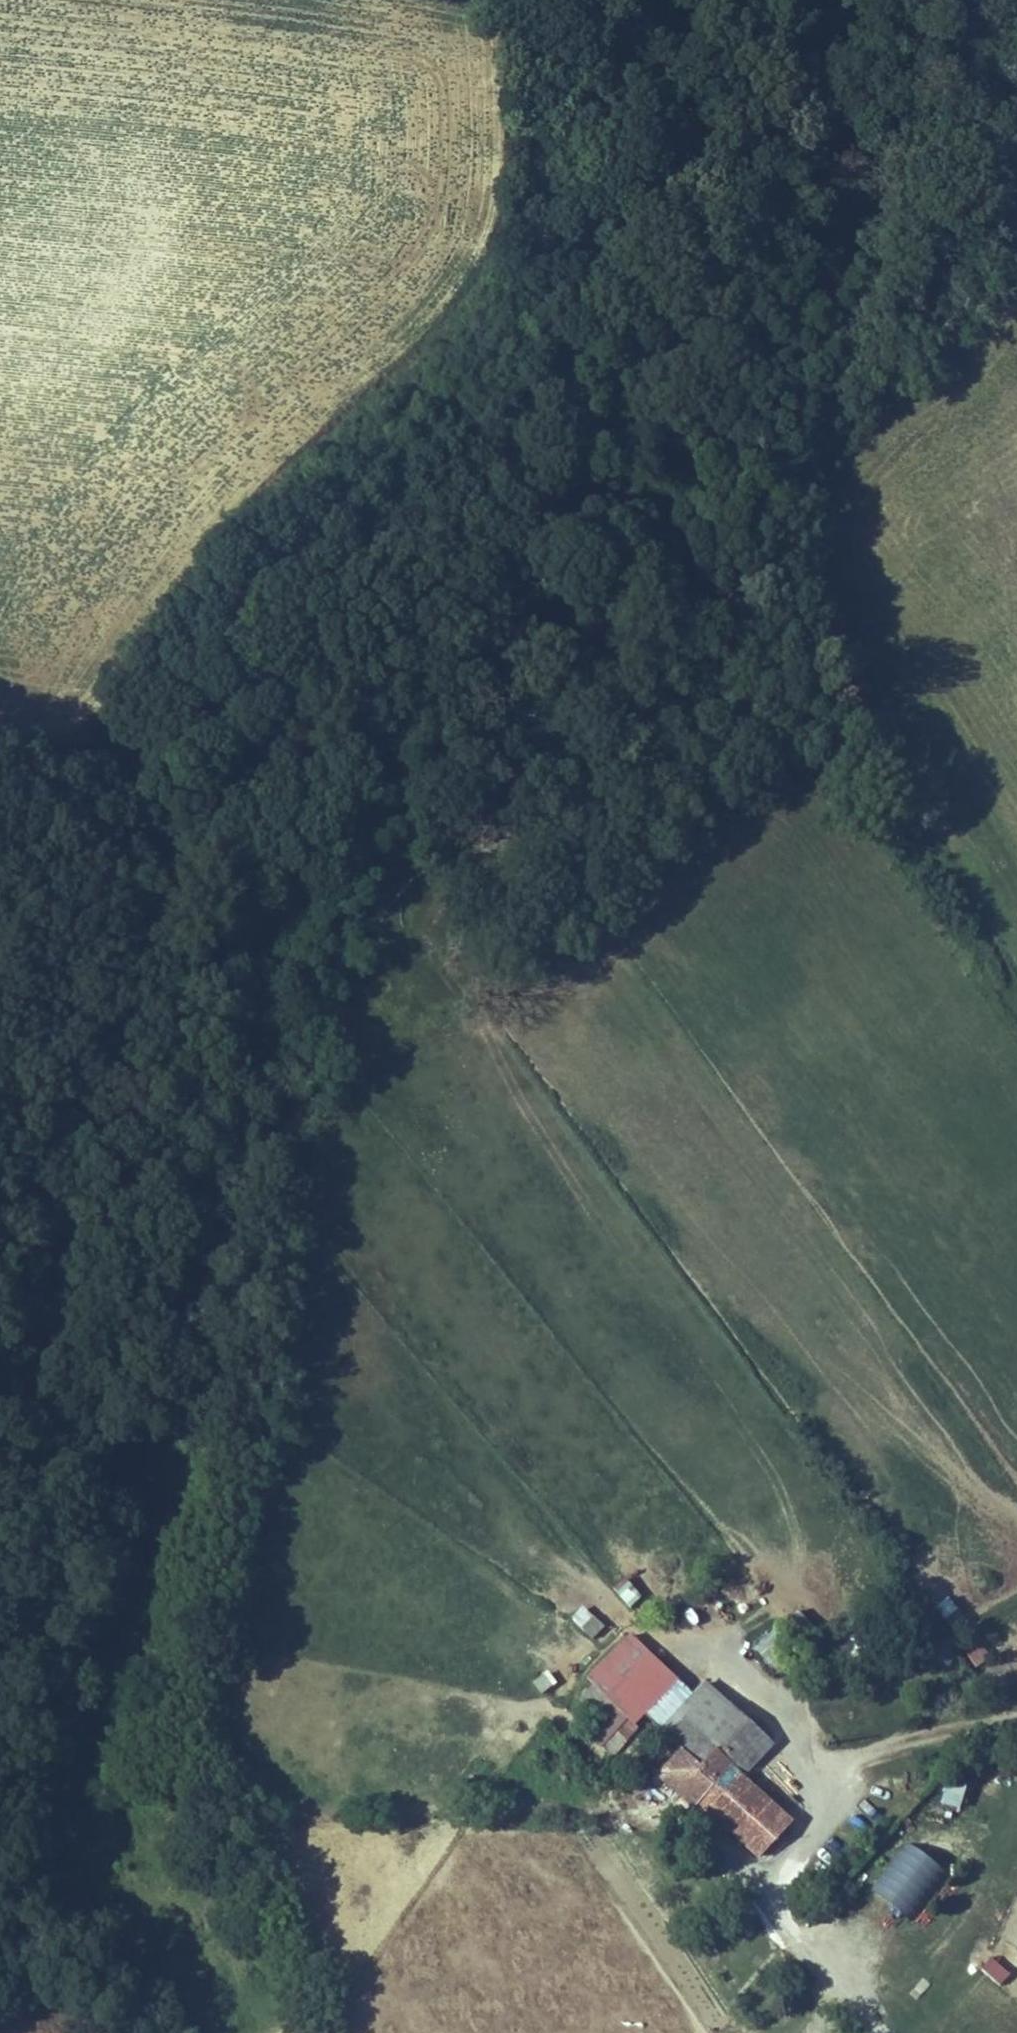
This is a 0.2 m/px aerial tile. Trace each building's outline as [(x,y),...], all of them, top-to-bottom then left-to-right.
[(611,1594),(632,1609),(642,1594),(622,1579),(611,1594)] [(934,1609),(953,1634),(968,1622),(948,1597),(934,1609)] [(648,1651),(645,1654),(628,1637),(585,1680),(592,1686),(578,1700),(589,1711),(603,1697),(612,1706),(583,1736),(595,1748),(624,1718),(632,1727),(644,1714),(675,1683),(678,1681),(648,1651)] [(693,1811),(702,1802),(728,1827),(758,1796),(740,1778),(772,1746),(705,1682),(690,1698),(660,1729),(681,1749),(655,1776),(693,1811)] [(690,1698),(675,1683),(644,1714),(660,1729),(690,1698)] [(758,1796),(728,1827),(757,1856),(788,1824),(758,1796)]
